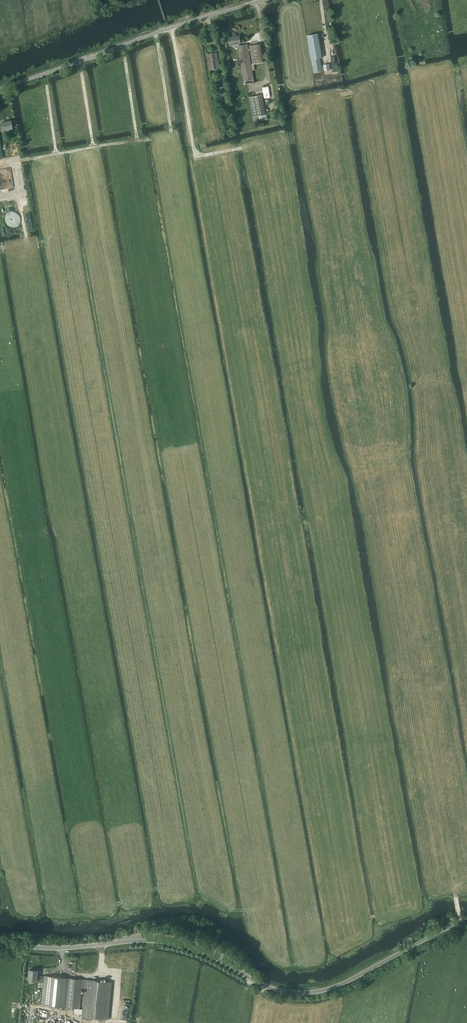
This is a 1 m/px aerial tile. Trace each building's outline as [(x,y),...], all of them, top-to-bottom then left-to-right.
[(318,34),(307,35),(312,59),(322,58),(322,57),(326,56),(325,50),(321,51),(319,39),(318,34)] [(237,45),(239,44),(241,43),(239,35),(228,37),(230,45),(237,44),(237,45)] [(244,82),(254,80),(248,44),(240,45),(239,44),(237,45),(244,82)] [(260,44),(250,46),(253,64),(263,62),(260,44)] [(211,70),(218,69),(216,53),(209,54),(211,70)] [(223,86),(217,87),(218,96),(225,95),(223,86)] [(249,97),(252,117),(266,114),(262,95),(249,97)] [(11,121),(1,122),(1,125),(0,125),(0,130),(2,130),(12,129),(11,121)] [(38,975),(38,970),(30,969),(29,979),(37,980),(37,981),(44,982),(42,1004),(79,1008),(81,987),(85,988),(83,1016),(109,1019),(112,982),(86,980),(82,979),(45,976),(38,975)]
